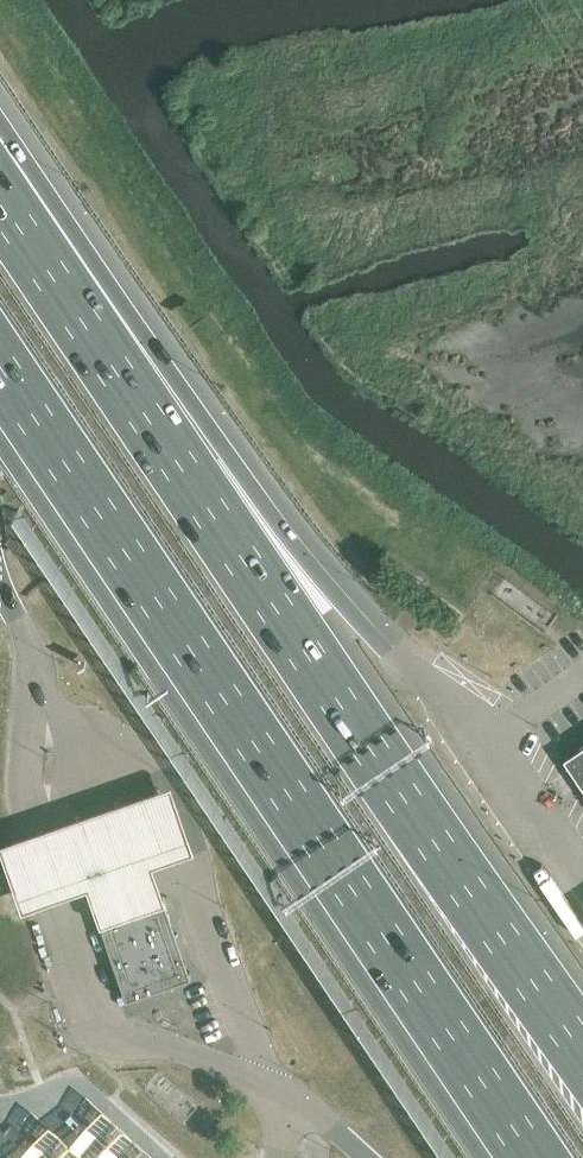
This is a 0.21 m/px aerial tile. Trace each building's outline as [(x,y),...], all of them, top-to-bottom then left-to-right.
[(582,786),(582,747),(565,758),(582,786)] [(173,786),(0,845),(23,910),(89,888),(100,922),(165,900),(153,866),(195,851),(173,786)] [(127,999),(191,977),(183,955),(165,900),(100,922),(127,999)] [(17,1157),(92,1157),(52,1121),(20,1155),(17,1157)]
